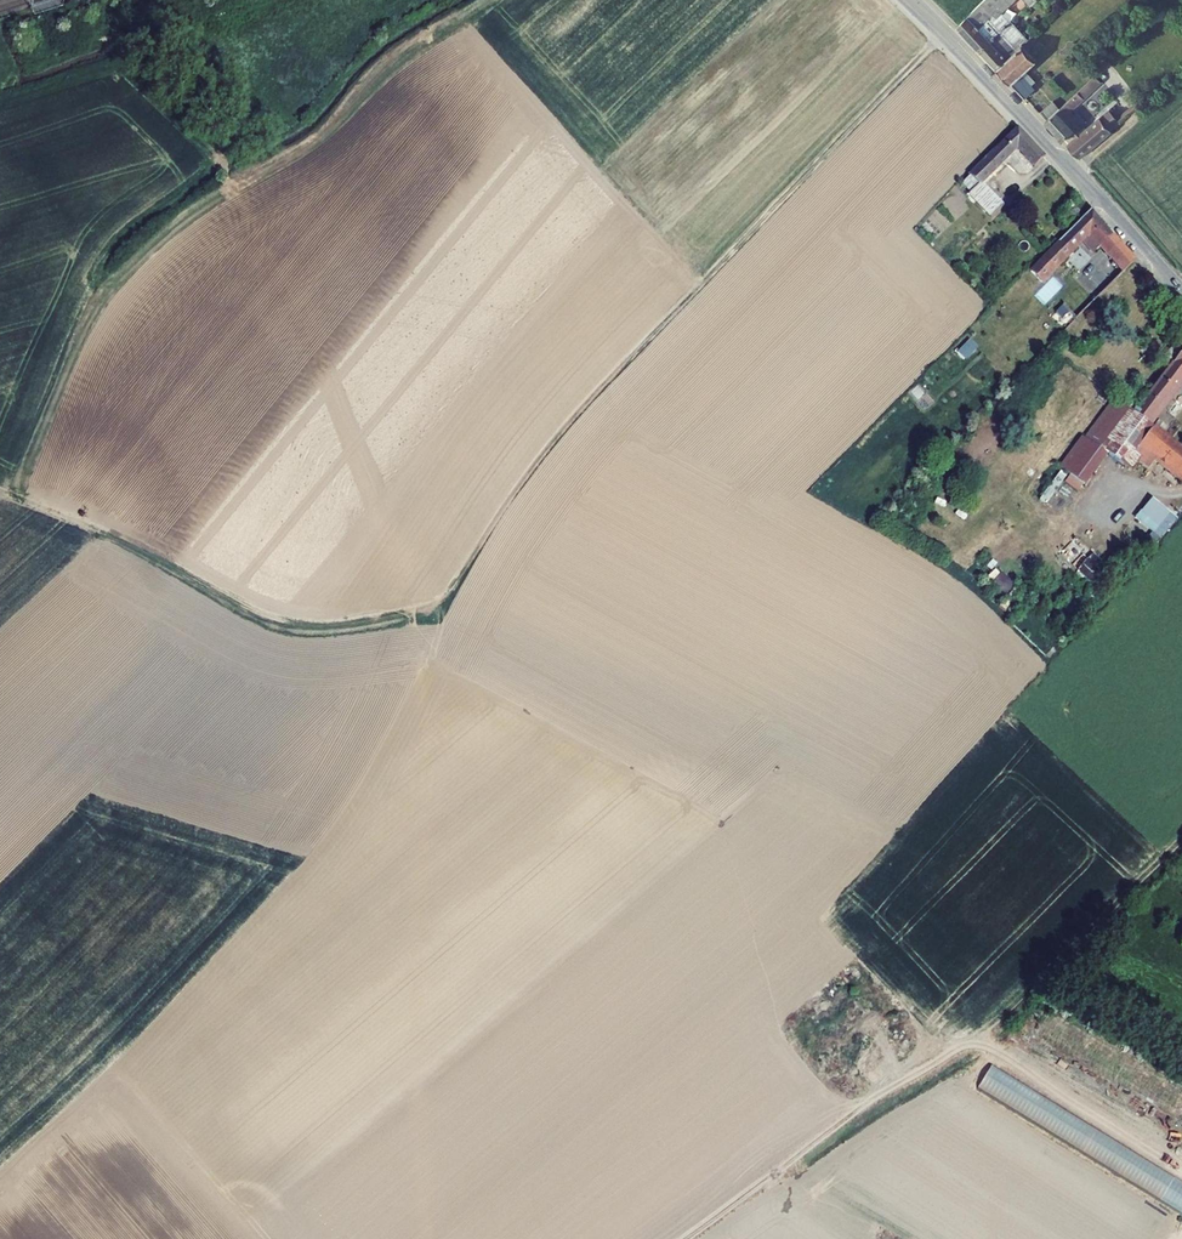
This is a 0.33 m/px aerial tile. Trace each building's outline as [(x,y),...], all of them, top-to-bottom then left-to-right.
[(961,19),(982,44),(1004,25),(996,16),(1013,0),(981,0),(961,19)] [(982,44),(997,62),(1019,42),(1004,25),(982,44)] [(1033,58),(1019,42),(997,62),(1022,92),(1032,83),(1021,69),(1033,58)] [(1061,105),(1047,117),(1044,119),(1063,142),(1084,125),(1071,109),(1103,81),(1097,74),(1061,105)] [(1037,89),(1032,83),(1022,92),(1027,98),(1037,89)] [(1041,109),(1047,117),(1061,105),(1055,98),(1041,109)] [(1078,159),(1112,129),(1101,117),(1087,128),(1084,125),(1063,142),(1078,159)] [(972,175),(983,185),(1015,154),(1033,173),(1045,161),(1018,131),(972,175)] [(1005,209),(983,185),(971,196),(994,219),(1005,209)] [(1115,241),(1092,214),(1026,279),(1031,285),(1036,280),(1042,287),(1084,245),(1093,255),(1096,253),(1099,257),(1115,241)] [(1108,265),(1122,250),(1115,241),(1099,257),(1108,265)] [(1077,323),(1136,266),(1122,250),(1108,265),(1112,270),(1068,313),(1077,323)] [(1135,410),(1131,419),(1147,430),(1181,391),(1181,353),(1177,349),(1162,366),(1168,372),(1135,410)] [(1112,447),(1133,461),(1152,434),(1147,430),(1131,419),(1112,447)] [(1153,432),(1152,434),(1133,461),(1131,460),(1151,477),(1158,469),(1181,489),(1181,455),(1153,432)] [(1145,500),(1135,511),(1152,525),(1163,515),(1145,500)] [(1092,552),(1076,570),(1092,585),(1108,567),(1092,552)] [(990,1067),(977,1088),(1020,1114),(1033,1093),(990,1067)] [(1181,1214),(1181,1183),(1161,1170),(1153,1182),(1162,1188),(1156,1198),(1181,1214)]
